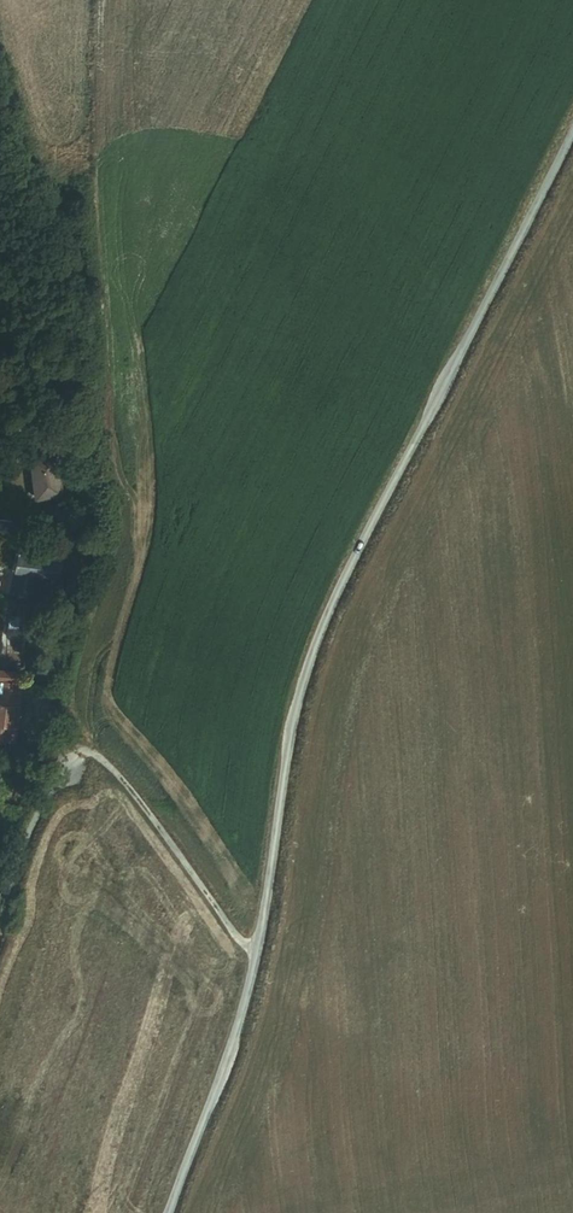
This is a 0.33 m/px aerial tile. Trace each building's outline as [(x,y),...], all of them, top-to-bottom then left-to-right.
[(43,426),(47,455),(59,454),(55,425),(43,426)] [(39,499),(64,495),(59,454),(47,455),(34,457),(39,499)] [(0,520),(0,535),(18,539),(21,524),(0,520)] [(64,565),(21,555),(13,592),(42,599),(47,578),(61,581),(64,565)] [(26,641),(26,621),(10,621),(10,628),(9,628),(9,639),(5,639),(5,644),(9,644),(9,656),(23,656),(22,641),(26,641)] [(0,673),(0,678),(21,682),(22,676),(1,671),(0,673)] [(16,745),(24,685),(6,682),(3,705),(0,705),(0,743),(16,745)]
